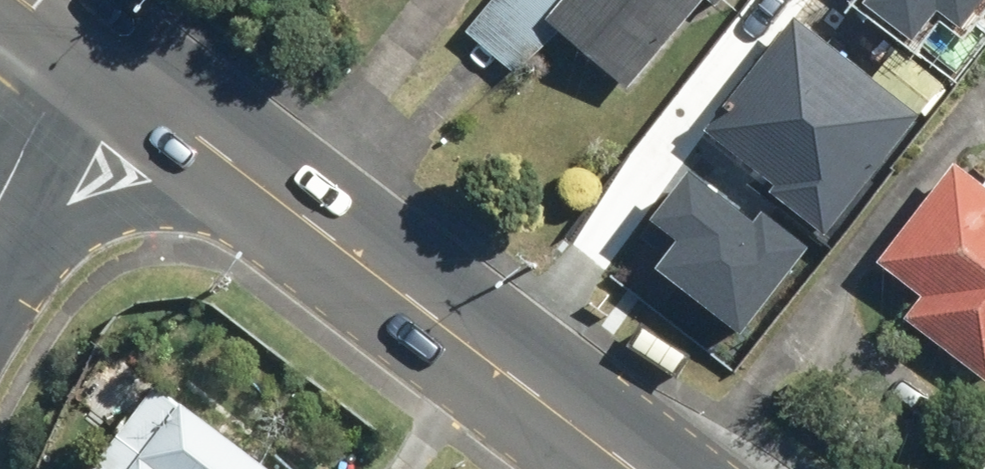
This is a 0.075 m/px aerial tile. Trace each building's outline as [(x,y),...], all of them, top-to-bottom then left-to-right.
[(464,33),(523,81),(559,38),(629,95),(708,0),(491,0),(464,33)] [(866,3),(911,37),(934,5),(960,24),(978,0),(868,0),(866,3)] [(766,194),(822,238),(918,117),(792,17),(701,131),(772,187),(766,194)] [(984,383),(984,190),(949,164),(873,266),(919,300),(902,322),(984,383)] [(754,225),(689,173),(653,219),(679,239),(658,266),(739,330),(804,248),(762,215),(754,225)] [(153,389),(94,468),(264,468),(153,389)]
